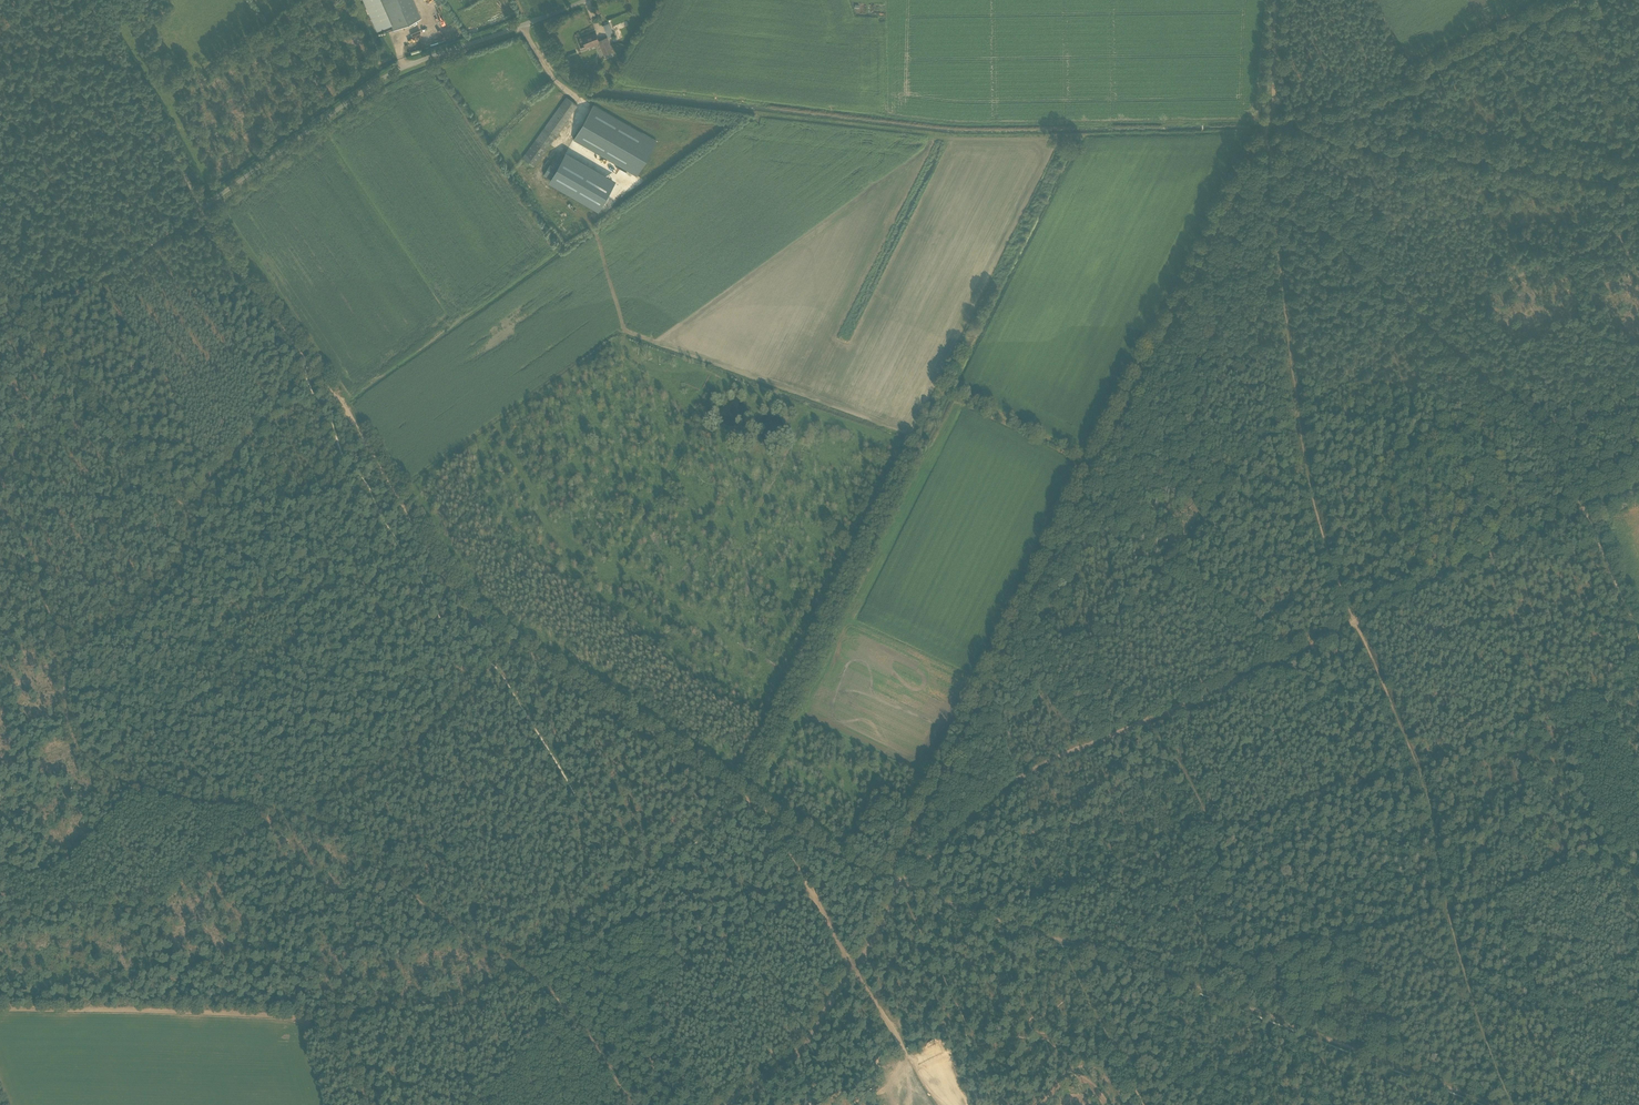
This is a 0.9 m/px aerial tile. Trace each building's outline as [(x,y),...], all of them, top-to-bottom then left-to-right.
[(393,29),(419,18),(411,0),(380,0),(393,29)] [(613,35),(609,22),(602,25),(607,37),(613,35)] [(585,43),(581,45),(583,50),(588,48),(587,47),(595,44),(595,45),(599,44),(603,55),(604,55),(613,52),(613,51),(608,37),(607,38),(599,41),(596,33),(583,38),(585,43)] [(522,157),(534,166),(556,134),(577,105),(566,98),(563,102),(522,157)] [(594,105),(574,140),(579,143),(637,176),(657,141),(594,105)] [(550,179),(550,180),(567,190),(574,178),(557,168),(550,179)]
